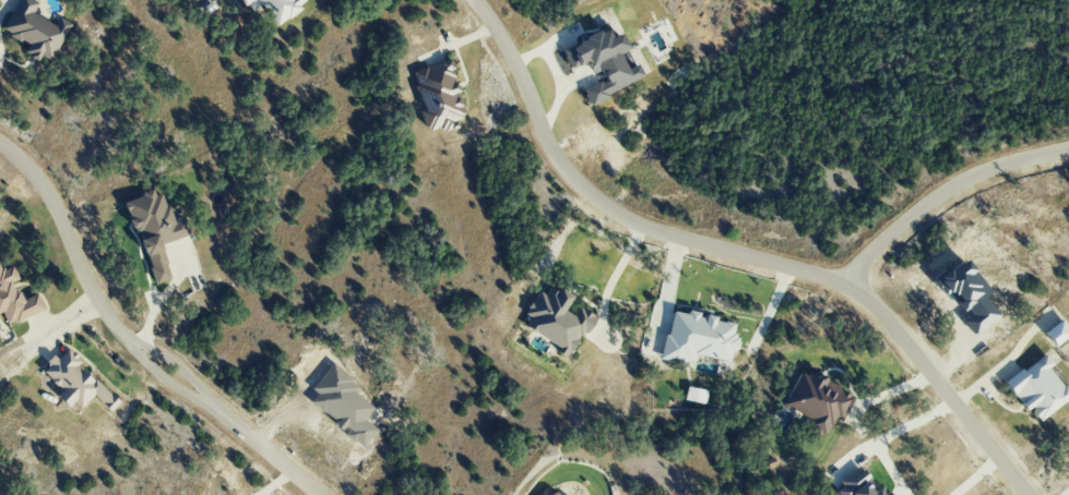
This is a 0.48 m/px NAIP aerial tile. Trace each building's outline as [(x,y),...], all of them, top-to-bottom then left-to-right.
[(70,23),(58,16),(54,24),(32,13),(38,2),(34,0),(17,0),(1,31),(28,44),(23,53),(37,60),(40,55),(51,61),(70,23)] [(249,12),(260,4),(275,25),(307,3),(304,0),(241,0),(249,12)] [(560,49),(569,69),(586,61),(596,82),(581,89),(588,103),(643,77),(636,63),(625,68),(618,53),(626,50),(618,32),(609,36),(606,30),(598,33),(597,31),(560,49)] [(411,71),(423,109),(420,110),(426,133),(456,124),(454,117),(464,114),(448,60),(411,71)] [(160,243),(189,236),(184,218),(168,222),(159,190),(127,199),(151,283),(170,278),(160,243)] [(37,293),(20,300),(12,281),(18,279),(12,265),(0,270),(0,312),(6,325),(44,308),(37,293)] [(569,355),(593,316),(577,306),(572,315),(563,309),(571,297),(545,282),(526,313),(530,316),(522,327),(569,355)] [(660,358),(692,364),(694,354),(731,362),(737,336),(730,334),(733,322),(697,315),(697,312),(686,310),(686,313),(670,310),(660,358)] [(1055,346),(1068,335),(1068,329),(1060,318),(1043,332),(1055,346)] [(118,402),(77,364),(80,360),(65,346),(42,371),(61,389),(56,396),(67,406),(72,401),(80,408),(91,395),(109,411),(118,402)] [(1047,366),(1052,363),(1043,352),(1003,383),(1024,409),(1028,407),(1038,420),(1068,396),(1068,394),(1047,366)] [(783,406),(813,418),(809,430),(825,437),(832,419),(841,422),(853,394),(798,371),(783,406)] [(855,466),(832,492),(835,494),(887,494),(855,466)] [(547,485),(539,494),(560,494),(547,485)]
